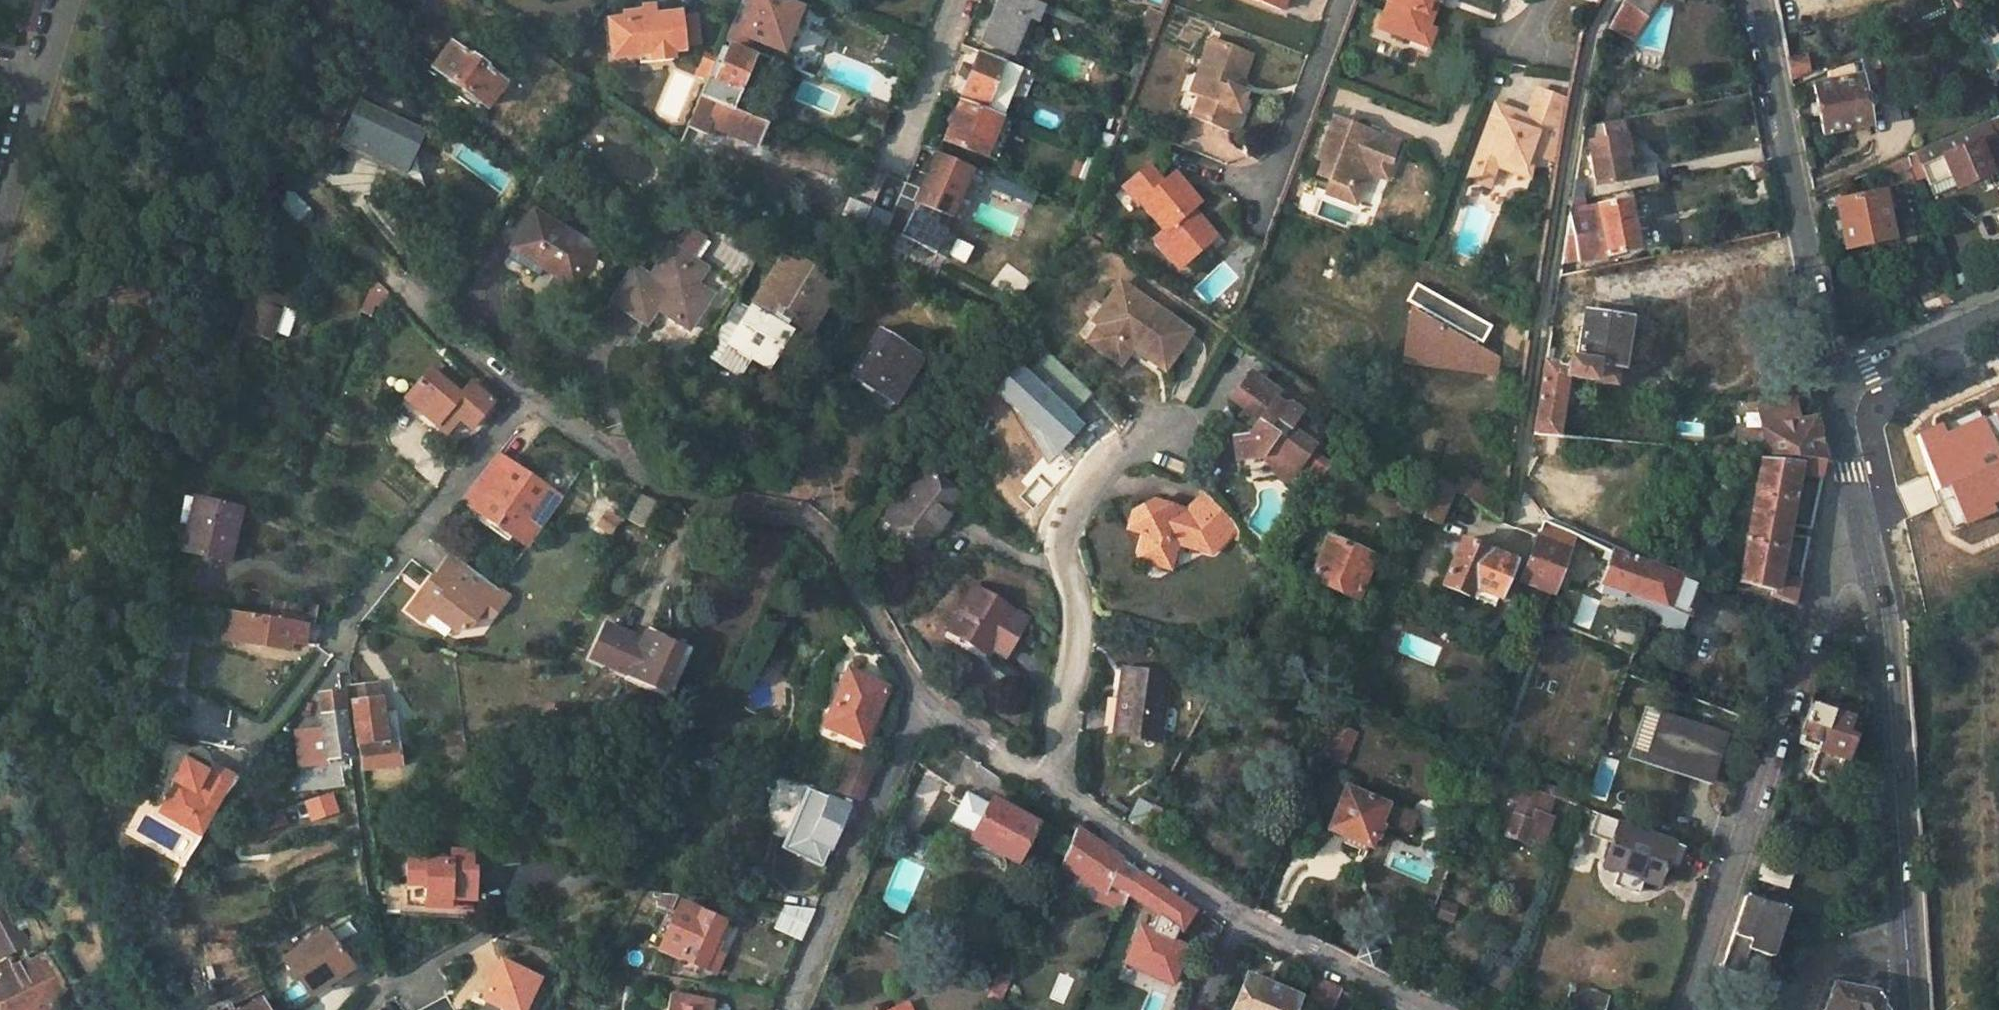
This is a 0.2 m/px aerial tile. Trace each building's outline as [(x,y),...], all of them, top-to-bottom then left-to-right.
[(783,49),(799,8),(780,0),(740,0),(723,39),(745,48),(751,36),(783,49)] [(1027,14),(1036,18),(1043,1),(1040,0),(997,0),(982,41),(1013,52),(1027,14)] [(1280,12),(1284,0),(1252,0),(1280,12)] [(1382,20),(1397,25),(1395,32),(1411,38),(1415,25),(1428,29),(1438,0),(1389,0),(1382,20)] [(1606,27),(1629,37),(1637,24),(1653,0),(1620,0),(1606,27)] [(1953,3),(1957,12),(1967,8),(1963,0),(1960,0),(1953,3)] [(1162,9),(1149,5),(1141,26),(1153,31),(1162,9)] [(640,67),(673,63),(672,55),(684,54),(684,49),(696,47),(693,19),(684,20),(681,20),(680,14),(653,17),(652,9),(640,10),(640,15),(642,25),(632,27),(631,22),(626,22),(609,24),(613,63),(639,59),(640,67)] [(632,27),(642,25),(640,15),(625,16),(626,22),(631,22),(632,27)] [(1411,38),(1430,45),(1434,32),(1428,29),(1415,25),(1411,38)] [(1232,77),(1242,52),(1202,36),(1189,71),(1198,75),(1192,92),(1187,105),(1224,119),(1239,79),(1232,77)] [(503,81),(482,66),(484,63),(472,55),(471,57),(449,42),(433,66),(439,71),(434,78),(475,107),(480,99),(486,104),(503,81)] [(729,46),(721,43),(714,58),(722,61),(729,46)] [(751,56),(729,46),(722,61),(714,58),(699,93),(729,106),(751,56)] [(1003,109),(1021,67),(979,50),(972,68),(960,63),(956,72),(961,74),(955,91),(1003,109)] [(1822,132),(1868,123),(1859,75),(1865,74),(1861,53),(1836,64),(1838,79),(1813,83),(1822,132)] [(1787,70),(1788,77),(1808,69),(1802,54),(1785,61),(1787,70)] [(1189,71),(1182,89),(1192,92),(1198,75),(1189,71)] [(1497,100),(1470,174),(1492,182),(1499,162),(1523,170),(1526,164),(1531,165),(1536,149),(1557,157),(1561,131),(1567,98),(1540,88),(1531,116),(1517,111),(1519,107),(1497,100)] [(706,122),(714,126),(755,144),(766,122),(729,106),(699,93),(675,147),(692,156),(702,131),(706,122)] [(881,125),(888,108),(856,95),(849,112),(881,125)] [(985,154),(1002,114),(960,98),(944,138),(985,154)] [(1331,116),(1317,156),(1325,159),(1320,173),(1335,179),(1329,193),(1348,200),(1353,185),(1362,189),(1369,173),(1376,176),(1382,160),(1391,163),(1400,137),(1380,129),(1378,134),(1331,116)] [(1587,139),(1595,185),(1628,178),(1629,187),(1658,181),(1654,161),(1625,165),(1621,142),(1624,141),(1620,117),(1599,121),(1602,136),(1587,139)] [(1986,121),(1968,128),(1972,138),(1990,131),(1986,121)] [(706,122),(702,131),(710,135),(714,126),(706,122)] [(1909,153),(1924,186),(1949,176),(1954,187),(1998,168),(1998,154),(1990,131),(1972,138),(1968,128),(1909,153)] [(345,200),(363,206),(377,162),(337,149),(326,183),(348,190),(345,200)] [(936,220),(940,209),(950,213),(970,164),(936,151),(917,199),(918,200),(910,216),(901,232),(946,255),(958,232),(936,220)] [(1874,168),(1878,177),(1893,171),(1906,165),(1903,155),(1874,168)] [(1388,181),(1394,165),(1391,163),(1382,160),(1376,176),(1388,181)] [(1126,202),(1149,230),(1175,262),(1204,237),(1178,206),(1185,200),(1162,172),(1150,182),(1135,165),(1112,185),(1109,187),(1124,204),(1126,202)] [(1906,165),(1893,171),(1898,186),(1912,183),(1906,165)] [(990,184),(1011,193),(1015,181),(994,173),(990,184)] [(1584,179),(1573,177),(1570,198),(1581,196),(1584,179)] [(1036,189),(1015,181),(1011,193),(1032,201),(1036,189)] [(1357,204),(1362,189),(1353,185),(1348,200),(1357,204)] [(1836,201),(1844,247),(1890,239),(1882,192),(1836,201)] [(285,193),(281,204),(307,226),(312,213),(293,194),(285,193)] [(1570,198),(1568,209),(1583,206),(1581,196),(1570,198)] [(850,198),(837,226),(856,233),(868,206),(850,198)] [(1627,198),(1583,206),(1568,209),(1573,234),(1564,236),(1559,262),(1636,246),(1627,198)] [(506,254),(568,293),(595,248),(533,210),(506,254)] [(871,210),(858,241),(877,250),(890,218),(871,210)] [(1141,237),(1168,268),(1175,262),(1149,230),(1141,237)] [(709,293),(693,282),(704,266),(687,255),(697,239),(685,231),(678,231),(648,281),(634,272),(615,304),(645,323),(656,304),(676,317),(675,319),(689,328),(709,293)] [(1697,245),(1699,256),(1725,251),(1722,240),(1697,245)] [(1697,245),(1671,250),(1673,262),(1699,256),(1697,245)] [(757,356),(771,366),(785,344),(782,342),(790,329),(780,323),(789,309),(801,317),(798,322),(811,331),(837,288),(821,277),(824,273),(806,260),(803,266),(786,255),(750,314),(735,338),(759,353),(757,356)] [(1542,371),(1565,375),(1612,381),(1615,367),(1619,367),(1620,362),(1630,371),(1645,356),(1648,337),(1640,317),(1626,321),(1627,318),(1624,317),(1625,308),(1596,303),(1595,313),(1583,311),(1583,306),(1580,305),(1585,278),(1624,270),(1623,260),(1557,272),(1550,320),(1575,324),(1571,351),(1558,356),(1562,333),(1549,331),(1542,371)] [(1028,284),(999,270),(990,287),(1015,299),(1028,284)] [(374,277),(365,298),(380,304),(386,290),(374,277)] [(1109,311),(1099,325),(1086,343),(1111,361),(1122,345),(1129,350),(1164,374),(1193,332),(1120,281),(1103,305),(1109,311)] [(1409,311),(1402,364),(1496,377),(1498,361),(1475,348),(1477,343),(1481,346),(1491,328),(1415,285),(1406,302),(1424,313),(1421,318),(1409,311)] [(250,301),(239,330),(272,342),(282,312),(250,301)] [(1103,305),(1092,321),(1099,325),(1109,311),(1103,305)] [(737,306),(705,360),(734,378),(749,370),(757,356),(759,353),(735,338),(750,314),(737,306)] [(883,323),(851,373),(873,388),(879,379),(898,392),(925,350),(883,323)] [(1122,345),(1111,361),(1118,366),(1129,350),(1122,345)] [(458,419),(470,428),(496,394),(472,376),(459,392),(428,368),(403,401),(445,435),(458,419)] [(1259,456),(1288,475),(1296,462),(1304,449),(1309,441),(1300,436),(1309,422),(1297,414),(1300,409),(1289,402),(1283,404),(1272,396),(1276,390),(1245,369),(1229,394),(1241,402),(1236,409),(1249,417),(1252,432),(1247,439),(1242,436),(1225,443),(1235,466),(1259,456)] [(1557,424),(1565,375),(1542,371),(1532,431),(1578,436),(1579,428),(1571,427),(1571,425),(1557,424)] [(1797,419),(1794,400),(1761,404),(1764,424),(1797,419)] [(1979,411),(1941,426),(1946,436),(1981,421),(1979,411)] [(1994,414),(1995,418),(1984,424),(1981,421),(1946,436),(1941,426),(1918,435),(1955,528),(1994,514),(1990,504),(1998,500),(1998,412),(1994,414)] [(1764,424),(1770,453),(1798,455),(1824,458),(1815,416),(1797,419),(1764,424)] [(1306,468),(1314,454),(1304,449),(1296,462),(1306,468)] [(514,462),(497,451),(467,488),(505,513),(535,533),(562,494),(539,478),(536,482),(531,478),(533,474),(519,465),(517,469),(512,466),(514,462)] [(1770,453),(1754,451),(1752,458),(1796,465),(1798,455),(1770,453)] [(1317,479),(1326,462),(1314,454),(1306,468),(1303,474),(1316,481),(1317,479)] [(1820,474),(1824,458),(1798,455),(1796,465),(1796,470),(1820,474)] [(1777,574),(1796,470),(1796,465),(1752,458),(1751,465),(1759,466),(1737,580),(1770,586),(1769,593),(1793,601),(1797,580),(1777,574)] [(1317,479),(1359,501),(1367,484),(1326,462),(1317,479)] [(927,470),(883,521),(920,553),(963,503),(927,470)] [(1452,485),(1499,518),(1502,498),(1462,470),(1452,485)] [(1437,475),(1421,512),(1437,520),(1452,485),(1437,475)] [(654,501),(638,491),(625,516),(641,526),(654,501)] [(1156,499),(1134,511),(1146,532),(1140,550),(1147,561),(1163,565),(1174,559),(1179,543),(1212,552),(1238,531),(1232,523),(1206,495),(1190,510),(1179,515),(1173,504),(1156,499)] [(193,499),(186,531),(177,529),(176,544),(184,546),(183,552),(228,563),(239,510),(193,499)] [(1990,504),(1994,514),(1998,511),(1998,500),(1990,504)] [(1134,511),(1128,528),(1146,532),(1134,511)] [(496,525),(527,546),(535,533),(505,513),(496,525)] [(1339,532),(1331,529),(1329,533),(1327,531),(1310,570),(1356,590),(1373,551),(1337,536),(1339,532)] [(1533,532),(1516,578),(1538,586),(1547,590),(1564,544),(1533,532)] [(1512,559),(1461,536),(1440,584),(1492,606),(1512,559)] [(430,607),(453,622),(470,622),(479,609),(485,612),(495,612),(508,593),(446,550),(429,575),(427,574),(404,608),(422,620),(430,607)] [(1597,591),(1617,598),(1619,598),(1622,590),(1656,603),(1651,615),(1649,622),(1680,634),(1697,586),(1609,551),(1597,583),(1600,584),(1597,591)] [(1681,560),(1677,571),(1703,582),(1708,570),(1681,560)] [(997,654),(1020,619),(967,585),(939,629),(972,649),(976,641),(984,646),(997,654)] [(1538,586),(1525,619),(1535,623),(1547,590),(1538,586)] [(1622,590),(1619,598),(1617,598),(1616,602),(1651,615),(1656,603),(1622,590)] [(298,606),(283,604),(281,621),(306,624),(314,621),(309,604),(298,606)] [(306,624),(281,621),(227,613),(223,641),(265,647),(267,639),(288,643),(303,645),(306,624)] [(626,671),(642,638),(606,621),(599,635),(614,643),(605,660),(626,671)] [(660,688),(680,646),(646,630),(642,638),(626,671),(660,688)] [(614,643),(599,635),(590,653),(605,660),(614,643)] [(288,643),(267,639),(265,647),(287,651),(288,643)] [(166,641),(162,684),(180,686),(184,644),(166,641)] [(976,641),(972,649),(979,653),(984,646),(976,641)] [(1168,674),(1122,667),(1112,732),(1159,739),(1168,674)] [(885,686),(846,670),(823,725),(863,741),(885,686)] [(394,742),(384,744),(376,682),(349,685),(360,769),(397,764),(394,742)] [(341,692),(319,694),(322,730),(324,759),(349,756),(341,692)] [(1848,716),(1808,702),(1795,742),(1814,749),(1805,772),(1813,779),(1823,782),(1833,781),(1842,759),(1851,736),(1842,733),(1848,716)] [(1354,727),(1333,718),(1320,748),(1341,757),(1354,727)] [(324,759),(322,730),(295,732),(297,765),(324,763),(324,759)] [(443,736),(445,747),(463,745),(462,734),(443,736)] [(955,745),(939,769),(968,790),(984,765),(955,745)] [(848,754),(839,775),(865,783),(874,761),(848,754)] [(146,818),(190,848),(229,788),(209,775),(191,801),(184,797),(197,777),(178,765),(164,784),(168,787),(146,818)] [(859,798),(865,783),(839,775),(833,790),(859,798)] [(1537,780),(1534,789),(1555,796),(1558,788),(1537,780)] [(808,837),(807,839),(836,851),(859,798),(833,790),(810,783),(790,829),(808,837)] [(1555,796),(1534,789),(1522,785),(1512,814),(1510,813),(1503,833),(1524,842),(1531,820),(1547,825),(1556,797),(1555,796)] [(1368,845),(1372,836),(1375,838),(1380,826),(1377,824),(1386,803),(1346,786),(1328,828),(1368,845)] [(1151,803),(1136,794),(1123,818),(1138,828),(1151,803)] [(1036,822),(1016,811),(1010,808),(989,797),(968,836),(990,848),(980,868),(1004,881),(1036,822)] [(1020,805),(1013,801),(1010,808),(1016,811),(1020,805)] [(1167,812),(1151,803),(1138,828),(1153,838),(1167,812)] [(1401,806),(1393,826),(1415,836),(1424,815),(1401,806)] [(265,832),(289,825),(284,811),(260,819),(265,832)] [(1658,884),(1666,861),(1676,865),(1683,845),(1619,822),(1597,816),(1590,837),(1611,845),(1604,865),(1622,871),(1617,883),(1639,890),(1643,879),(1658,884)] [(1103,892),(1107,885),(1125,896),(1135,872),(1136,870),(1075,828),(1054,875),(1074,883),(1077,874),(1103,892)] [(1785,888),(1794,861),(1764,851),(1755,877),(1785,888)] [(451,868),(408,862),(405,885),(426,888),(423,911),(451,915),(453,901),(479,904),(484,873),(478,872),(479,860),(453,856),(451,868)] [(897,858),(884,905),(906,911),(920,865),(897,858)] [(1158,924),(1165,928),(1167,922),(1172,925),(1184,904),(1135,872),(1125,896),(1117,914),(1138,927),(1148,911),(1161,919),(1158,924)] [(3,954),(18,946),(22,954),(32,949),(19,923),(24,920),(7,887),(0,890),(0,948),(3,954)] [(671,909),(677,892),(664,890),(658,904),(671,909)] [(1744,893),(1719,966),(1739,972),(1746,948),(1768,955),(1784,907),(1744,893)] [(725,916),(732,898),(717,897),(711,910),(725,916)] [(1445,898),(1436,918),(1454,925),(1462,906),(1445,898)] [(702,967),(723,920),(677,901),(657,948),(678,957),(688,961),(702,967)] [(798,939),(812,908),(782,905),(770,926),(798,939)] [(317,933),(284,957),(311,995),(351,966),(325,929),(322,930),(319,927),(315,930),(317,933)] [(1376,949),(1363,943),(1355,958),(1368,964),(1376,949)] [(36,1009),(47,1004),(48,1006),(69,994),(45,948),(4,969),(0,971),(0,1009),(37,1009),(36,1009)] [(678,957),(670,975),(682,977),(688,961),(678,957)] [(500,959),(482,998),(499,1006),(508,1009),(525,1009),(531,995),(539,978),(500,959)] [(1008,978),(997,973),(989,991),(1000,996),(1008,978)] [(1296,997),(1246,975),(1230,1009),(1290,1009),(1296,997)] [(1303,1006),(1311,1009),(1329,1009),(1339,988),(1314,976),(1303,1006)] [(1573,986),(1566,1007),(1574,1009),(1602,1009),(1607,997),(1573,986)] [(1880,996),(1878,994),(1833,987),(1825,1009),(1876,1009),(1880,996)] [(989,991),(987,996),(998,1001),(1000,996),(989,991)] [(78,1009),(92,1009),(83,992),(72,998),(78,1009)] [(414,1009),(454,1009),(445,993),(414,1009)] [(536,998),(531,995),(525,1009),(531,1009),(536,998)] [(668,995),(666,1009),(711,1009),(713,1003),(668,995)] [(262,999),(241,1008),(239,1005),(228,1009),(267,1009),(262,999)]
